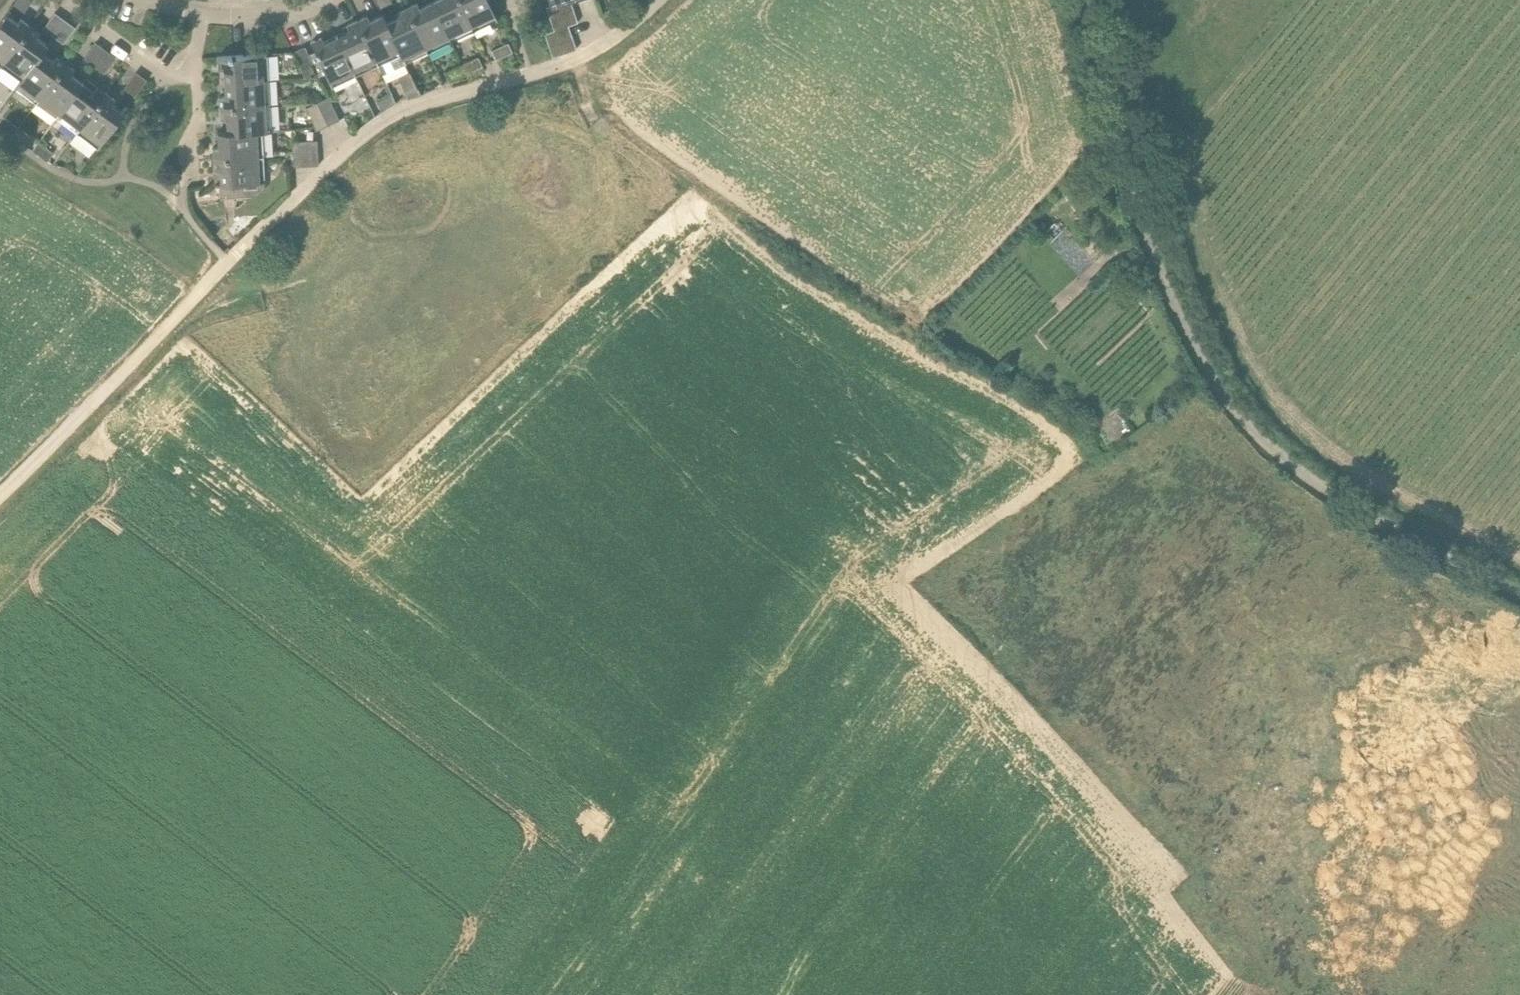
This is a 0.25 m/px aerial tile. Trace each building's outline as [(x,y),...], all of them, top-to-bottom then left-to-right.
[(28,15),(40,0),(17,0),(14,4),(28,15)] [(473,31),(459,0),(436,0),(431,2),(450,42),(473,31)] [(496,20),(487,0),(459,0),(473,31),(496,20)] [(569,0),(551,6),(546,8),(549,19),(550,19),(573,11),(569,0)] [(427,53),(450,42),(431,2),(419,9),(416,3),(406,8),(427,53)] [(404,64),(427,53),(406,8),(396,13),(398,17),(386,23),(390,29),(387,30),(404,64)] [(577,23),(573,11),(550,19),(554,31),(568,26),(577,23)] [(390,29),(386,23),(382,14),(368,20),(366,15),(355,21),(377,66),(384,81),(407,70),(404,64),(387,30),(390,29)] [(0,66),(30,26),(21,19),(18,24),(6,15),(0,23),(0,66)] [(354,77),(377,66),(355,21),(346,25),(348,30),(335,36),(354,77)] [(20,80),(42,54),(48,46),(36,37),(39,32),(30,26),(0,66),(20,80)] [(572,38),(568,26),(554,31),(544,35),(548,46),(572,38)] [(331,88),(354,77),(335,36),(323,42),(320,37),(310,42),(331,88)] [(576,50),(572,38),(548,46),(552,58),(576,50)] [(97,42),(87,58),(107,71),(117,55),(97,42)] [(491,51),(496,60),(512,52),(507,44),(491,51)] [(305,78),(319,77),(304,47),(292,53),(305,78)] [(15,88),(36,103),(65,63),(56,57),(53,61),(42,54),(20,80),(15,88)] [(224,83),(268,81),(266,55),(217,57),(218,69),(224,69),(224,83)] [(467,73),(482,67),(477,58),(463,65),(467,73)] [(36,103),(56,118),(82,83),(71,74),(74,70),(65,63),(36,103)] [(450,82),(467,73),(463,65),(445,73),(450,82)] [(409,74),(398,79),(405,95),(417,90),(415,87),(409,74)] [(220,109),(269,106),(268,81),(224,83),(225,97),(220,97),(220,109)] [(56,118),(76,133),(106,93),(97,86),(93,91),(82,83),(56,118)] [(76,133),(97,148),(123,113),(111,104),(114,99),(106,93),(76,133)] [(395,103),(391,95),(377,101),(381,110),(395,103)] [(329,125),(339,120),(328,98),(318,102),(329,125)] [(316,131),(329,125),(318,102),(305,109),(316,131)] [(227,133),(261,132),(271,132),(269,106),(220,109),(221,120),(226,119),(227,133)] [(18,128),(3,117),(0,122),(0,127),(12,136),(18,128)] [(26,146),(32,139),(18,128),(12,136),(26,146)] [(213,159),(263,157),(261,132),(227,133),(218,134),(218,148),(213,148),(213,159)] [(292,154),(317,153),(316,141),(291,142),(292,154)] [(47,161),(53,153),(38,143),(32,151),(47,161)] [(293,168),(318,166),(317,153),(292,154),(293,168)] [(238,197),(238,184),(264,183),(263,157),(213,159),(214,170),(220,170),(220,185),(219,185),(220,198),(238,197)]
